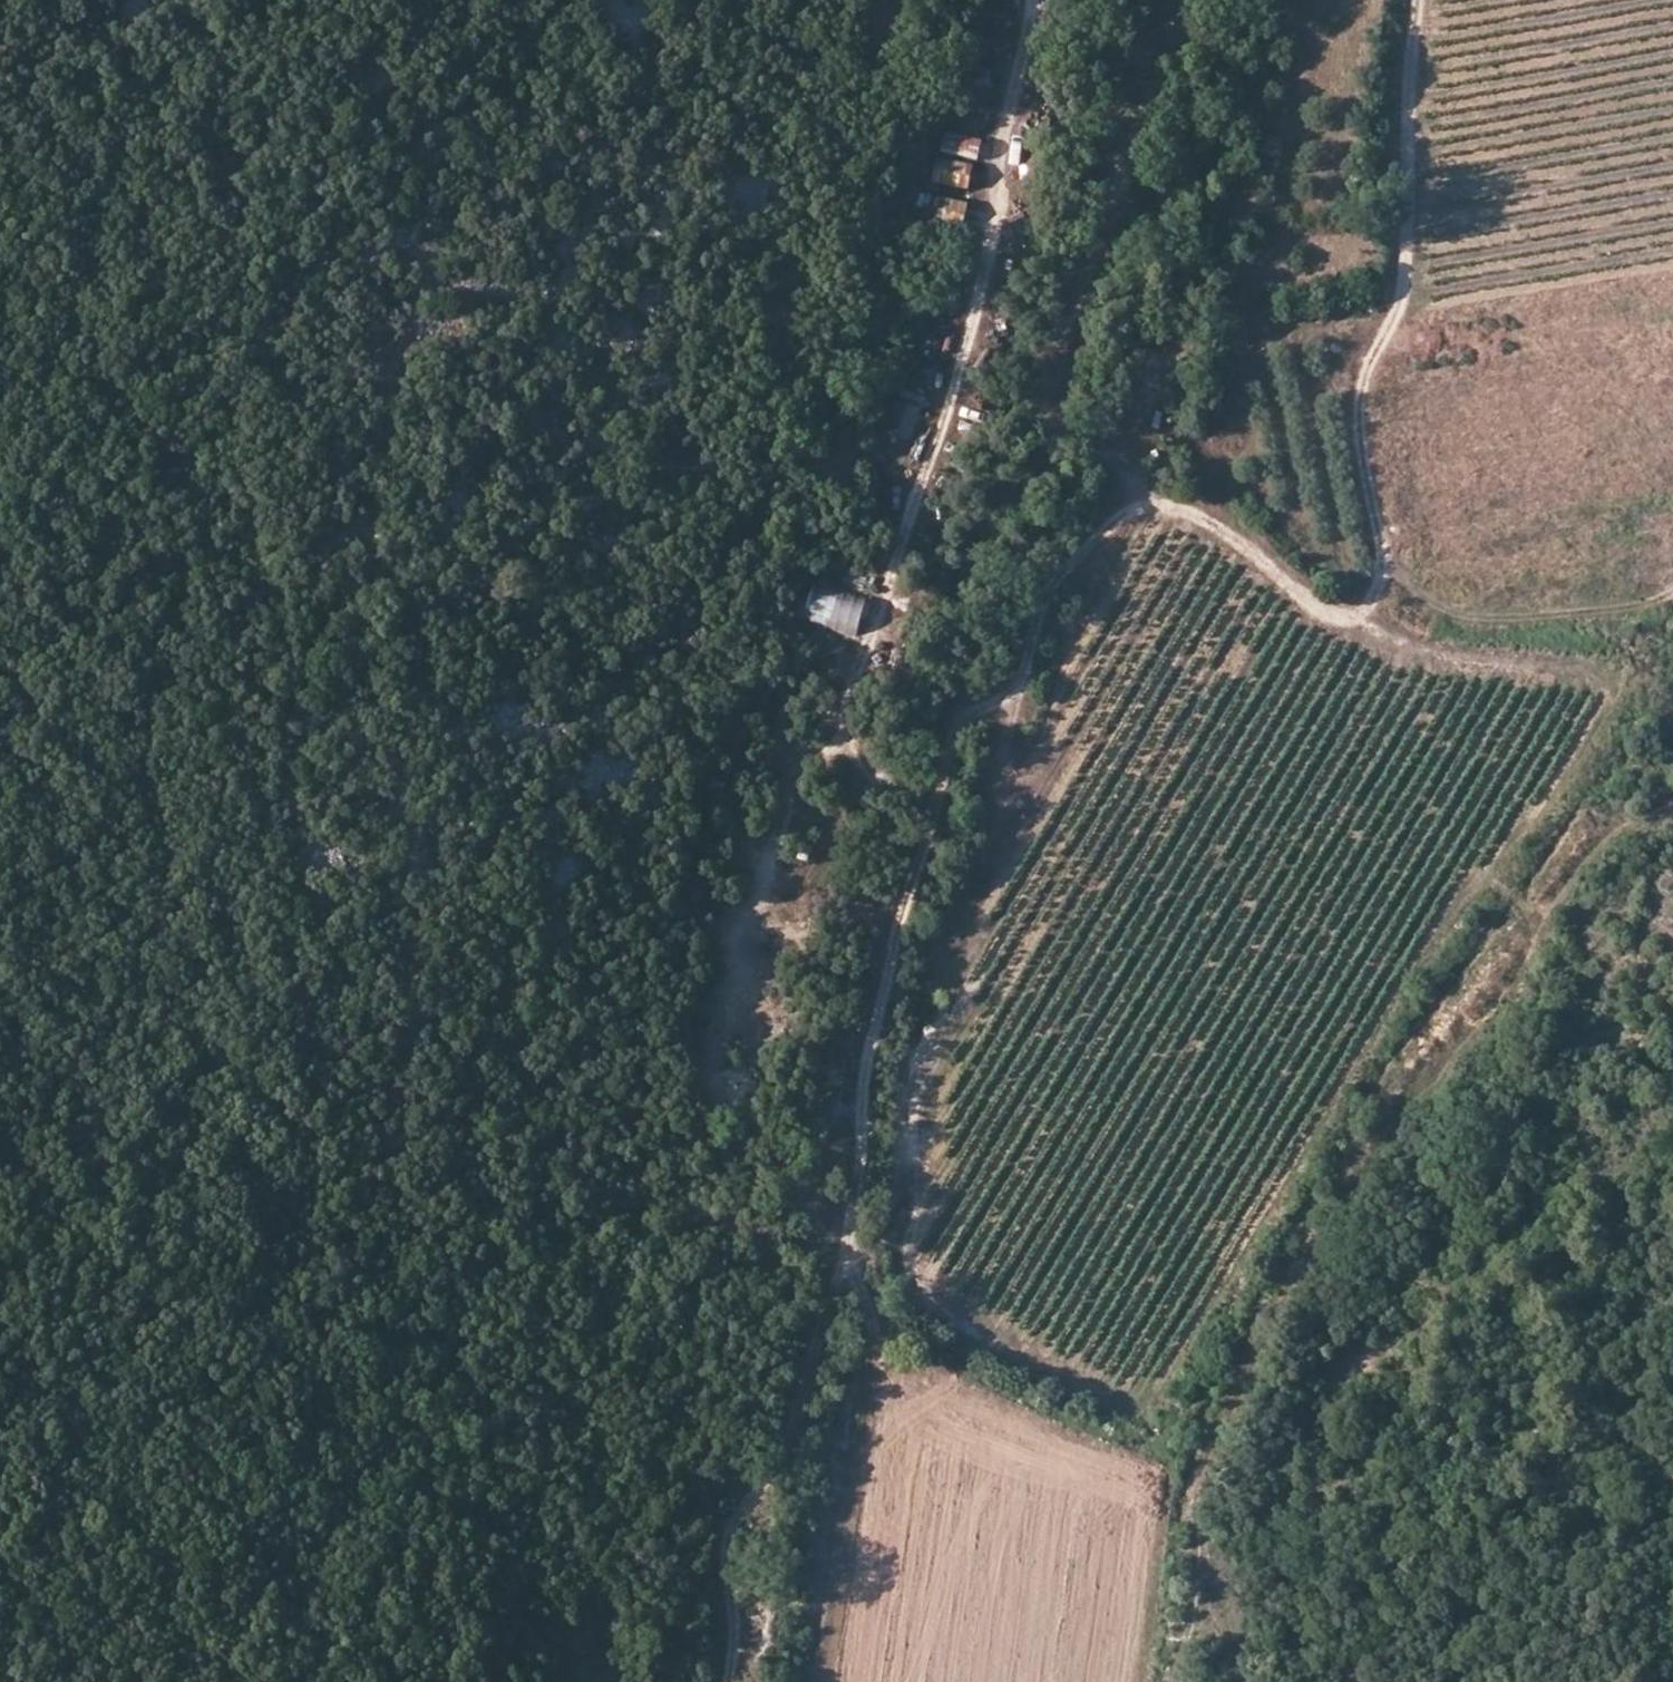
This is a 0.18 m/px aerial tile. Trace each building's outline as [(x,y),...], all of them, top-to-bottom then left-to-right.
[(945,131),(925,188),(964,201),(983,145),(945,131)] [(964,229),(967,201),(923,196),(920,224),(964,229)] [(892,435),(908,442),(922,409),(906,402),(892,435)] [(858,638),(868,609),(812,591),(803,620),(858,638)]
